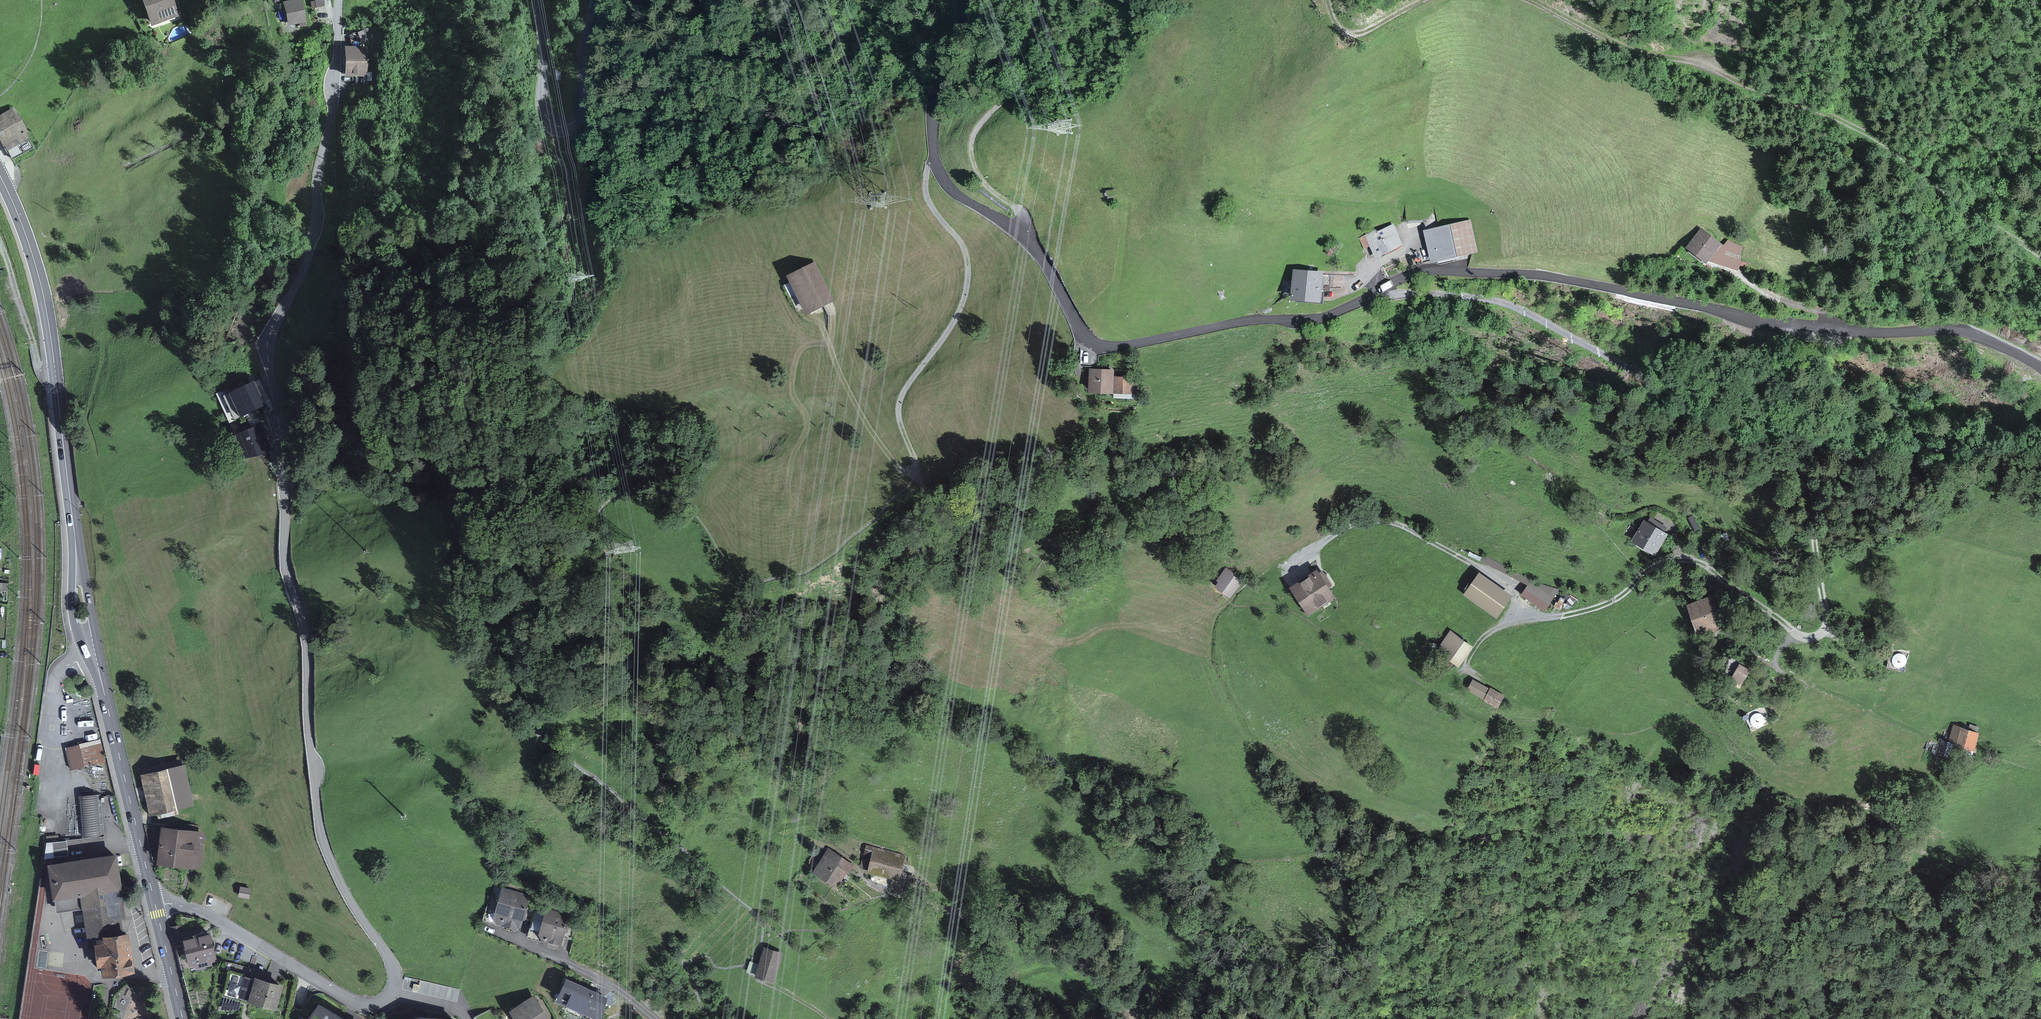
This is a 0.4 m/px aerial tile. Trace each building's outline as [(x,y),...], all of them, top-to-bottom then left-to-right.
[(150,26),(177,17),(171,0),(141,0),(150,26)] [(303,20),(299,0),(296,0),(283,3),(287,23),(303,20)] [(311,8),(323,6),(322,0),(314,0),(314,1),(310,2),(311,8)] [(354,47),(368,42),(363,30),(350,35),(354,47)] [(346,74),(364,74),(363,49),(346,49),(346,74)] [(1479,252),(1471,220),(1424,231),(1432,263),(1479,252)] [(1403,245),(1393,224),(1377,232),(1376,229),(1358,238),(1364,250),(1369,247),(1375,258),(1403,245)] [(1722,244),(1701,228),(1685,247),(1706,264),(1708,261),(1722,244)] [(1724,245),(1722,244),(1708,261),(1738,271),(1741,262),(1741,252),(1743,246),(1736,244),(1728,240),(1724,245)] [(809,266),(787,277),(805,312),(826,302),(809,266)] [(1324,271),(1292,269),(1290,301),(1321,303),(1324,271)] [(1112,371),(1091,370),(1089,395),(1110,397),(1112,371)] [(1134,380),(1118,379),(1117,395),(1133,396),(1134,380)] [(264,402),(254,381),(228,393),(240,417),(266,405),(264,402)] [(272,450),(261,423),(235,434),(239,458),(258,456),(264,453),(272,450)] [(1664,537),(1644,525),(1635,541),(1654,554),(1664,537)] [(1331,593),(1315,571),(1293,587),(1309,609),(1331,593)] [(1228,572),(1218,584),(1230,593),(1240,581),(1228,572)] [(1507,595),(1480,575),(1468,592),(1496,612),(1507,595)] [(1530,585),(1524,593),(1547,609),(1553,600),(1530,585)] [(1722,625),(1712,598),(1688,607),(1699,634),(1722,625)] [(1471,646),(1450,631),(1440,646),(1461,661),(1471,646)] [(1863,640),(1854,634),(1846,647),(1855,653),(1863,640)] [(1730,680),(1739,686),(1748,671),(1738,665),(1730,680)] [(1502,696),(1473,681),(1468,691),(1497,706),(1502,696)] [(1978,733),(1954,725),(1947,747),(1971,755),(1978,733)] [(99,740),(65,747),(70,770),(104,762),(99,740)] [(192,803),(184,766),(144,775),(152,811),(192,803)] [(84,835),(100,834),(96,796),(81,797),(84,835)] [(204,832),(162,827),(157,863),(200,869),(204,832)] [(864,870),(898,878),(904,854),(870,846),(864,870)] [(850,866),(828,849),(814,866),(836,883),(850,866)] [(81,909),(119,903),(125,903),(117,855),(48,867),(56,914),(81,909)] [(251,888),(240,886),(238,897),(249,899),(251,888)] [(518,929),(528,895),(502,888),(492,922),(518,929)] [(129,934),(125,935),(119,903),(81,909),(88,951),(94,950),(97,969),(101,968),(103,980),(135,974),(129,934)] [(561,945),(569,919),(545,912),(537,938),(561,945)] [(211,932),(181,940),(189,970),(219,962),(211,932)] [(781,954),(765,949),(757,976),(772,980),(781,954)] [(225,995),(242,1001),(249,980),(232,975),(225,995)] [(568,975),(557,998),(601,1018),(607,994),(568,975)] [(276,1009),(283,986),(256,978),(249,1001),(276,1009)] [(533,996),(509,1010),(515,1018),(548,1018),(533,996)] [(318,1003),(307,1018),(345,1018),(318,1003)] [(473,1017),(474,1018),(495,1018),(489,1009),(473,1017)]
